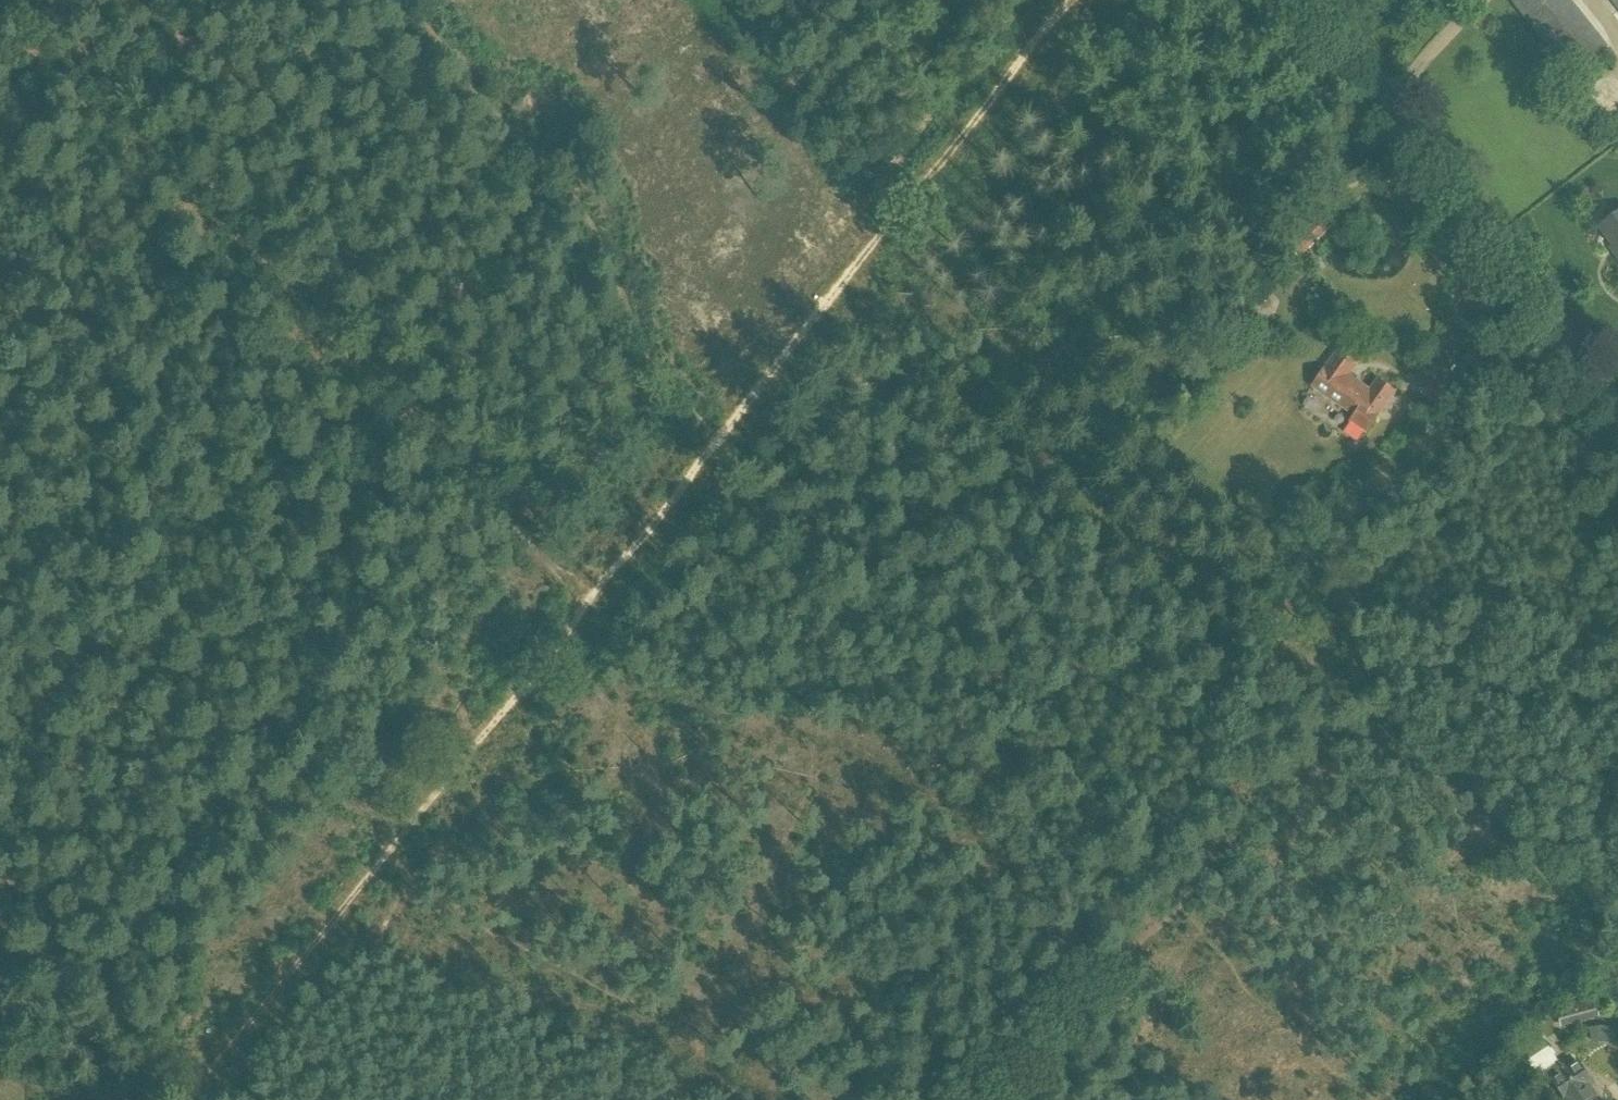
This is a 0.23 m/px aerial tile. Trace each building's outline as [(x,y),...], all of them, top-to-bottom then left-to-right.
[(1572,2),(1571,0),(1514,0),(1511,3),(1535,32),(1572,2)] [(1609,0),(1617,11),(1617,0),(1610,0),(1609,0)] [(1284,244),(1298,258),(1333,225),(1319,211),(1284,244)] [(1596,227),(1609,246),(1607,247),(1617,263),(1617,211),(1596,227)] [(1369,390),(1348,375),(1355,364),(1337,351),(1312,385),(1354,415),(1349,421),(1365,433),(1394,392),(1377,379),(1369,390)] [(1446,407),(1452,391),(1429,381),(1422,397),(1446,407)] [(1559,1027),(1599,1018),(1594,997),(1554,1007),(1559,1027)] [(1538,1033),(1508,1053),(1528,1082),(1535,1077),(1542,1086),(1552,1079),(1554,1082),(1566,1099),(1592,1099),(1597,1097),(1589,1083),(1591,1082),(1581,1065),(1577,1060),(1567,1066),(1561,1057),(1556,1060),(1538,1033)]
